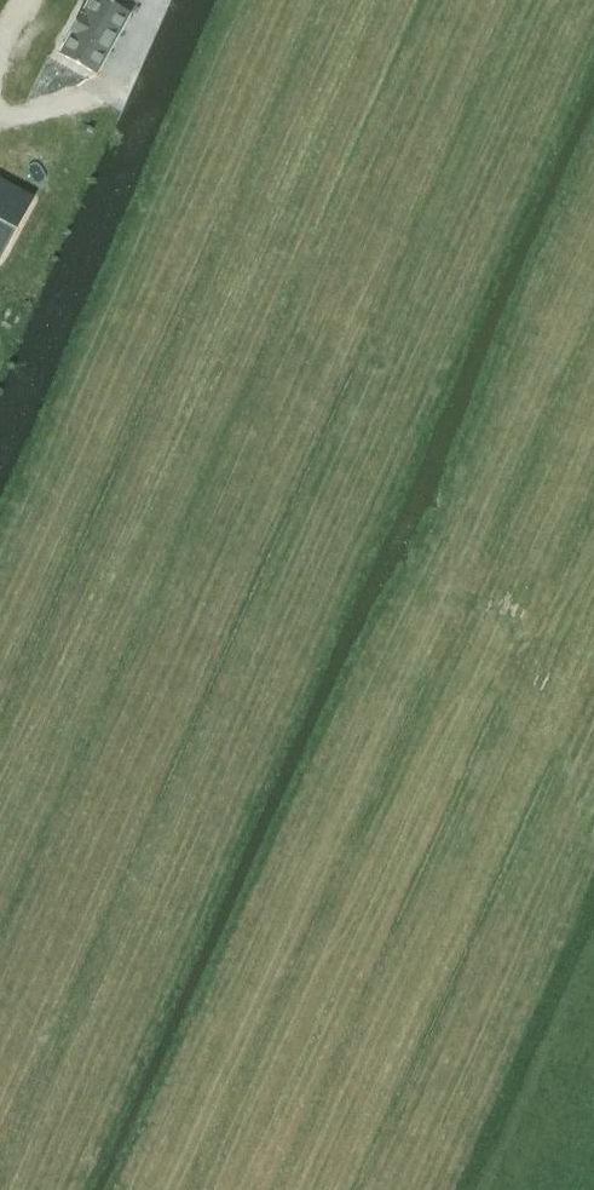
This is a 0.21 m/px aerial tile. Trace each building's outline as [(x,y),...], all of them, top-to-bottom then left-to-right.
[(58,62),(94,82),(129,21),(93,1),(58,62)] [(2,263),(35,198),(0,179),(0,262),(2,263)]
